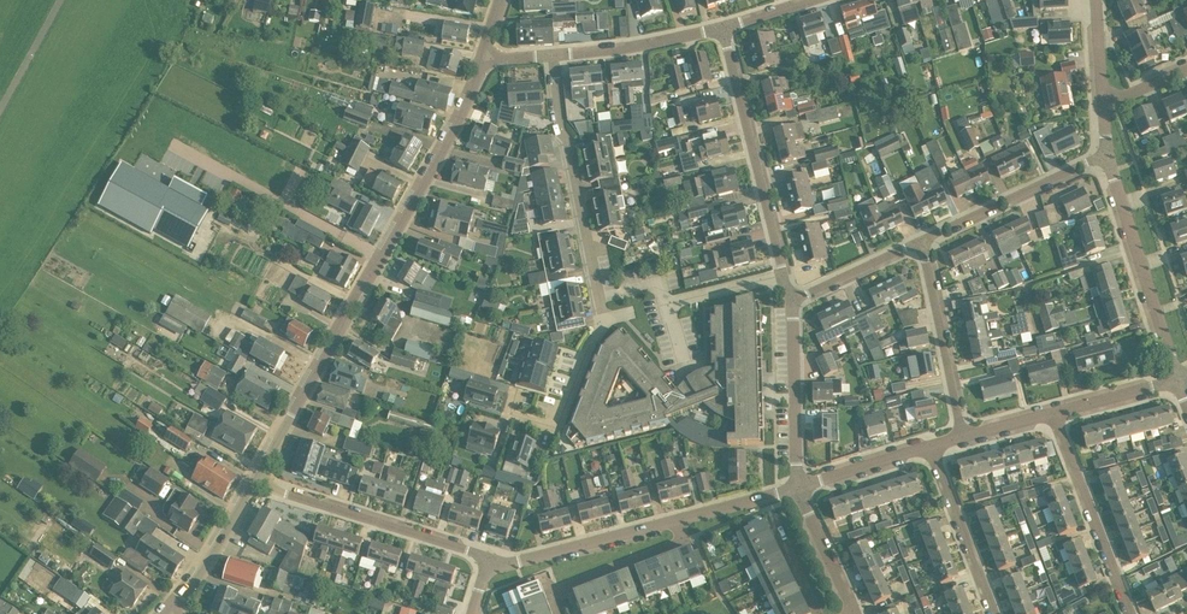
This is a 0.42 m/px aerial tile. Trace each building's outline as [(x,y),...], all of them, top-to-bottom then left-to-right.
[(253,12),(268,14),(273,0),(257,0),(253,12)] [(477,0),(427,0),(426,4),(453,12),(472,17),(477,0)] [(552,11),(551,0),(524,0),(525,12),(552,11)] [(663,12),(659,0),(636,0),(642,18),(663,12)] [(695,9),(693,0),(675,0),(679,14),(695,9)] [(873,0),(857,5),(862,21),(867,20),(869,27),(880,23),(873,0)] [(913,0),(895,0),(904,26),(920,21),(913,0)] [(920,3),(924,15),(932,12),(931,7),(933,6),(931,0),(913,0),(920,21),(915,5),(920,3)] [(1003,22),(997,0),(995,0),(986,3),(993,25),(1003,22)] [(1037,18),(1041,17),(1040,12),(1039,0),(1032,0),(1033,18),(1037,18)] [(1040,12),(1068,10),(1068,0),(1039,0),(1040,12)] [(1141,3),(1140,0),(1115,0),(1120,11),(1141,3)] [(624,9),(624,1),(615,2),(615,9),(624,9)] [(1129,30),(1129,31),(1148,23),(1148,22),(1145,16),(1146,15),(1141,3),(1120,11),(1126,25),(1126,24),(1129,30)] [(359,4),(355,27),(371,30),(375,6),(359,4)] [(1008,21),(1015,18),(1010,4),(1003,6),(1008,21)] [(300,7),(290,5),(288,14),(298,16),(300,7)] [(862,21),(857,5),(840,10),(848,33),(851,41),(866,36),(862,21)] [(961,25),(955,5),(945,8),(959,52),(972,48),(964,24),(961,25)] [(1183,13),(1180,6),(1173,9),(1174,11),(1176,18),(1177,19),(1178,19),(1185,36),(1186,35),(1186,12),(1183,13)] [(355,12),(347,11),(345,21),(354,23),(355,12)] [(1176,18),(1174,11),(1148,22),(1148,23),(1151,29),(1169,21),(1176,18)] [(309,21),(319,23),(320,14),(311,12),(309,21)] [(597,30),(608,30),(607,12),(596,13),(597,30)] [(559,34),(554,35),(553,29),(563,29),(562,23),(576,23),(576,24),(585,24),(585,34),(594,33),(594,13),(553,15),(553,22),(535,22),(536,46),(559,45),(559,34)] [(820,16),(801,22),(809,48),(819,45),(816,36),(825,33),(820,16)] [(1025,19),(1010,20),(1013,30),(1026,29),(1025,19)] [(1170,22),(1177,39),(1185,36),(1178,19),(1177,19),(1170,22)] [(536,46),(535,22),(517,23),(518,47),(536,46)] [(466,44),(469,28),(446,23),(443,40),(466,44)] [(1070,44),(1069,23),(1040,25),(1042,45),(1049,45),(1050,46),(1070,44)] [(1132,54),(1155,44),(1151,36),(1149,37),(1146,31),(1151,29),(1148,23),(1129,31),(1129,30),(1123,33),(1126,40),(1126,41),(1132,54)] [(387,24),(386,33),(397,35),(399,26),(387,24)] [(627,27),(619,27),(620,37),(627,36),(627,27)] [(896,33),(901,48),(913,44),(908,29),(896,33)] [(957,49),(951,29),(939,33),(945,52),(957,49)] [(982,31),(985,42),(994,39),(990,29),(982,31)] [(797,32),(789,34),(791,41),(799,39),(797,32)] [(873,40),(875,47),(884,44),(881,37),(880,37),(878,32),(875,33),(877,38),(873,40)] [(754,55),(770,50),(768,45),(776,43),(773,33),(750,39),(754,55)] [(381,48),(383,37),(372,35),(370,46),(381,48)] [(839,39),(843,53),(851,51),(847,37),(839,39)] [(398,38),(396,49),(403,50),(402,55),(410,56),(411,51),(423,53),(425,43),(398,38)] [(827,41),(832,56),(842,53),(837,38),(827,41)] [(1155,44),(1132,54),(1137,67),(1142,65),(1144,70),(1155,65),(1153,61),(1158,59),(1155,52),(1158,51),(1155,44)] [(923,59),(931,56),(928,47),(920,50),(923,59)] [(456,77),(461,57),(445,52),(445,54),(432,50),(427,68),(440,72),(439,72),(456,77)] [(770,50),(754,55),(758,70),(781,64),(778,54),(771,56),(770,50)] [(1021,68),(1035,66),(1033,53),(1019,54),(1021,68)] [(690,73),(709,68),(705,54),(686,59),(690,73)] [(803,55),(785,59),(788,69),(805,65),(803,55)] [(904,66),(901,57),(893,60),(896,69),(904,66)] [(1060,65),(1063,76),(1041,80),(1047,111),(1073,106),(1069,88),(1070,88),(1069,85),(1073,84),(1071,75),(1077,74),(1074,62),(1060,65)] [(642,65),(626,67),(629,89),(625,89),(624,90),(625,98),(634,97),(633,89),(636,88),(635,83),(644,82),(642,65)] [(612,85),(622,84),(622,90),(624,90),(625,89),(629,89),(626,67),(610,68),(612,85)] [(679,67),(669,69),(673,85),(683,82),(679,67)] [(709,68),(690,73),(692,81),(686,82),(688,89),(712,83),(709,68)] [(585,72),(587,93),(595,92),(595,87),(603,86),(601,70),(585,72)] [(585,72),(570,73),(572,92),(581,92),(581,94),(583,93),(584,94),(588,93),(587,93),(585,72)] [(858,74),(849,77),(851,83),(860,80),(858,74)] [(766,101),(782,96),(781,91),(789,89),(786,78),(762,84),(766,101)] [(420,81),(417,90),(378,79),(377,83),(372,82),(369,90),(446,111),(452,90),(420,81)] [(675,93),(685,90),(683,82),(673,85),(675,93)] [(508,87),(510,103),(510,111),(517,112),(542,118),(539,84),(515,86),(509,86),(508,87)] [(666,92),(650,96),(651,106),(668,101),(666,92)] [(357,104),(333,94),(330,102),(347,108),(347,110),(371,118),(374,109),(357,102),(357,104)] [(370,104),(378,106),(381,97),(373,94),(370,104)] [(782,96),(766,101),(770,117),(787,113),(786,112),(794,110),(791,99),(784,101),(782,96)] [(626,105),(635,104),(634,97),(625,98),(626,105)] [(690,115),(719,108),(716,97),(694,103),(694,105),(688,106),(690,115)] [(1186,117),(1186,112),(1181,97),(1162,104),(1170,123),(1186,117)] [(585,110),(593,109),(593,101),(584,102),(585,110)] [(800,116),(816,112),(814,102),(797,106),(800,116)] [(398,114),(431,125),(435,114),(401,103),(400,105),(394,103),(391,110),(398,112),(398,114)] [(513,126),(517,112),(510,111),(510,103),(501,103),(497,122),(513,126)] [(273,111),(259,104),(256,109),(270,116),(273,111)] [(835,107),(818,111),(819,125),(838,120),(835,107)] [(681,108),(673,110),(675,119),(682,117),(684,117),(681,108)] [(719,108),(690,115),(692,122),(698,121),(699,124),(721,118),(719,108)] [(1141,136),(1159,129),(1151,109),(1133,116),(1141,136)] [(343,119),(367,128),(371,118),(347,110),(343,119)] [(991,112),(967,118),(970,124),(993,117),(991,112)] [(431,125),(398,114),(394,124),(428,135),(431,125)] [(654,130),(652,115),(643,116),(644,120),(632,121),(633,132),(652,130),(654,130)] [(682,117),(675,119),(677,126),(685,124),(684,117),(682,117)] [(611,121),(598,122),(600,134),(612,132),(611,121)] [(587,122),(574,124),(580,136),(589,135),(587,122)] [(619,123),(611,124),(612,132),(612,135),(620,134),(619,123)] [(778,147),(794,143),(794,142),(805,140),(801,124),(773,131),(778,147)] [(473,136),(510,150),(513,142),(496,135),(497,131),(485,126),(483,131),(476,129),(473,136)] [(671,128),(672,135),(688,132),(686,126),(671,128)] [(980,147),(970,128),(960,133),(969,152),(980,147)] [(1043,155),(1053,150),(1056,156),(1079,145),(1078,143),(1079,141),(1078,138),(1075,137),(1071,128),(1052,137),(1048,128),(1033,135),(1043,155)] [(1021,142),(1030,138),(1027,130),(1018,135),(1021,142)] [(266,140),(269,134),(264,131),(263,132),(262,131),(260,136),(261,137),(260,138),(266,140)] [(1178,133),(1170,136),(1176,152),(1177,152),(1185,148),(1178,133)] [(725,134),(703,139),(688,142),(689,144),(682,146),(680,137),(655,143),(658,153),(675,149),(676,155),(677,155),(677,156),(684,154),(706,150),(728,144),(725,134)] [(900,144),(906,141),(903,134),(896,137),(900,144)] [(377,139),(368,135),(365,141),(374,146),(377,139)] [(510,150),(473,136),(468,149),(482,153),(484,150),(489,152),(489,153),(505,157),(507,157),(510,150)] [(1001,140),(999,136),(990,140),(995,150),(1004,146),(1003,144),(1007,142),(1005,138),(1001,140)] [(1169,137),(1162,139),(1165,147),(1165,148),(1168,154),(1176,152),(1170,136),(1169,137)] [(397,151),(415,160),(423,147),(405,137),(397,151)] [(587,167),(616,161),(611,137),(596,140),(597,148),(584,150),(587,167)] [(528,168),(528,169),(547,165),(546,157),(553,156),(551,147),(552,146),(551,141),(550,140),(549,138),(526,143),(529,159),(524,160),(525,162),(523,169),(528,168)] [(852,141),(852,150),(864,148),(861,138),(852,141)] [(349,148),(366,156),(370,148),(353,140),(349,148)] [(347,146),(337,141),(334,147),(339,149),(340,148),(345,151),(347,146)] [(900,144),(904,153),(910,150),(906,141),(900,144)] [(937,168),(946,164),(935,141),(926,145),(937,168)] [(881,159),(891,154),(893,153),(889,142),(886,144),(876,148),(881,159)] [(794,143),(778,147),(782,164),(806,157),(803,146),(795,148),(794,143)] [(708,160),(730,155),(728,144),(706,150),(684,154),(677,156),(679,164),(693,160),(694,162),(708,159),(708,160)] [(1008,152),(1017,171),(1033,163),(1024,144),(1008,152)] [(816,163),(840,157),(837,147),(813,153),(816,163)] [(341,164),(358,173),(366,156),(349,148),(341,164)] [(415,160),(397,151),(394,157),(387,153),(384,159),(408,173),(415,160)] [(856,151),(840,155),(842,165),(858,161),(856,151)] [(1158,151),(1147,155),(1149,160),(1160,157),(1158,151)] [(1017,171),(1008,152),(991,159),(1000,179),(1017,171)] [(525,162),(517,160),(507,157),(505,157),(502,170),(522,174),(523,169),(525,162)] [(991,183),(982,164),(978,165),(975,159),(966,163),(964,161),(961,162),(965,172),(974,191),(991,183)] [(620,171),(627,170),(625,160),(618,162),(620,171)] [(605,189),(620,186),(616,161),(587,167),(590,183),(604,181),(605,189)] [(826,161),(812,165),(814,172),(828,169),(826,161)] [(1156,184),(1176,177),(1171,161),(1151,167),(1156,184)] [(453,173),(495,183),(487,181),(489,171),(456,163),(453,173)] [(152,232),(186,251),(207,213),(199,209),(204,199),(173,182),(167,192),(119,165),(96,208),(149,236),(152,232)] [(528,168),(523,169),(522,174),(522,175),(521,177),(526,176),(530,176),(528,169),(528,168)] [(392,202),(401,186),(370,169),(362,184),(375,190),(374,192),(392,202)] [(704,188),(736,180),(734,169),(712,175),(711,174),(697,178),(698,179),(690,181),(692,191),(701,189),(701,188),(703,188),(704,188)] [(536,193),(559,188),(556,171),(532,176),(536,193)] [(661,180),(661,178),(659,172),(654,174),(649,182),(661,180)] [(974,191),(965,172),(948,179),(957,198),(974,191)] [(495,183),(453,173),(451,184),(484,192),(484,190),(493,192),(495,183)] [(790,196),(811,191),(806,173),(786,178),(790,196)] [(680,175),(663,179),(665,188),(682,184),(680,175)] [(897,193),(888,175),(875,181),(884,199),(897,193)] [(519,185),(520,185),(527,183),(526,176),(521,177),(519,185)] [(368,238),(380,215),(349,198),(354,188),(335,178),(330,188),(335,191),(328,204),(350,216),(352,217),(347,227),(368,238)] [(637,181),(638,191),(647,189),(645,180),(637,181)] [(736,180),(704,188),(706,198),(717,195),(717,196),(739,191),(736,180)] [(922,191),(919,186),(916,180),(905,185),(911,197),(905,199),(914,219),(931,211),(922,191)] [(833,183),(836,197),(846,195),(843,181),(833,183)] [(925,189),(922,191),(931,211),(948,203),(939,184),(938,183),(925,189)] [(597,216),(625,210),(620,186),(605,189),(607,196),(594,199),(597,216)] [(492,206),(513,210),(515,204),(518,188),(513,187),(511,196),(502,194),(501,198),(494,196),(492,206)] [(234,188),(229,197),(237,201),(242,192),(234,188)] [(559,188),(536,193),(539,209),(563,204),(559,188)] [(687,200),(689,210),(706,206),(701,189),(692,191),(689,192),(691,199),(687,200)] [(1069,218),(1091,207),(1083,190),(1061,200),(1069,218)] [(811,191),(790,196),(795,214),(815,209),(811,191)] [(1168,217),(1186,211),(1181,193),(1162,200),(1168,217)] [(829,213),(834,212),(850,207),(847,197),(826,203),(829,213)] [(857,204),(860,210),(875,204),(872,198),(857,204)] [(432,217),(469,227),(469,226),(507,236),(509,228),(471,219),(472,215),(447,208),(447,207),(435,204),(432,217)] [(563,204),(539,209),(542,226),(566,221),(563,204)] [(895,204),(878,212),(887,231),(904,224),(895,204)] [(523,205),(519,205),(517,214),(525,212),(523,205)] [(1053,205),(1044,208),(1044,211),(1050,227),(1050,228),(1059,225),(1059,224),(1053,205)] [(706,206),(689,210),(687,210),(690,221),(709,216),(709,214),(707,206),(706,206)] [(709,214),(709,216),(712,218),(713,223),(718,222),(718,223),(746,216),(743,206),(721,211),(709,214)] [(836,220),(852,216),(850,208),(850,207),(834,212),(836,220)] [(870,239),(887,231),(878,212),(876,207),(859,215),(870,239)] [(625,210),(597,216),(600,232),(621,228),(618,212),(625,210)] [(1035,215),(1040,230),(1050,227),(1044,211),(1035,215)] [(515,222),(526,219),(525,212),(517,214),(515,222)] [(221,213),(217,222),(226,227),(227,225),(230,226),(233,219),(221,213)] [(748,227),(746,216),(718,223),(703,227),(707,245),(730,239),(729,232),(748,227)] [(469,227),(432,217),(429,230),(441,233),(466,239),(469,227)] [(305,242),(320,249),(327,235),(296,219),(292,225),(284,221),(281,227),(289,231),(286,237),(303,246),(305,242)] [(1009,227),(1019,248),(1022,247),(1031,242),(1027,235),(1032,232),(1026,219),(1009,227)] [(1081,241),(1100,235),(1095,220),(1077,226),(1081,241)] [(848,232),(857,230),(854,221),(846,223),(848,232)] [(1064,223),(1059,224),(1059,225),(1050,228),(1053,236),(1067,232),(1064,223)] [(1186,243),(1186,223),(1171,228),(1177,246),(1186,243)] [(803,247),(823,241),(819,224),(798,229),(803,247)] [(1019,248),(1009,227),(992,235),(998,248),(1004,246),(1008,254),(1019,248)] [(644,229),(634,232),(637,243),(647,240),(644,229)] [(859,232),(851,235),(855,244),(857,248),(864,245),(859,232)] [(543,260),(571,254),(568,238),(554,240),(553,233),(538,236),(543,260)] [(1100,235),(1081,241),(1086,256),(1105,250),(1100,235)] [(625,252),(628,244),(612,238),(608,246),(625,252)] [(965,248),(975,269),(987,263),(983,255),(989,253),(982,240),(965,248)] [(459,260),(463,250),(440,241),(438,248),(422,242),(416,256),(439,265),(443,254),(459,260)] [(726,259),(754,252),(752,241),(730,247),(730,249),(724,251),(726,259)] [(823,241),(803,247),(807,264),(828,259),(823,241)] [(498,248),(475,243),(473,253),(486,258),(487,257),(495,259),(498,248)] [(975,269),(965,248),(948,256),(954,269),(960,266),(964,274),(975,269)] [(325,254),(322,260),(310,253),(308,256),(319,262),(320,260),(326,263),(325,264),(350,278),(358,265),(341,256),(341,257),(332,252),(330,256),(325,254)] [(757,263),(754,252),(726,259),(719,261),(710,263),(712,270),(698,273),(699,277),(684,281),(685,288),(718,280),(715,270),(720,269),(721,271),(735,268),(757,263)] [(708,255),(704,256),(705,263),(710,262),(710,263),(719,261),(717,252),(708,255)] [(571,254),(543,260),(548,284),(563,281),(561,274),(574,271),(571,254)] [(319,262),(308,256),(306,260),(316,266),(319,262)] [(484,264),(492,268),(490,272),(495,274),(500,261),(487,257),(484,264)] [(1063,271),(1078,266),(1075,257),(1060,261),(1063,271)] [(1001,265),(1012,288),(1023,283),(1013,260),(1001,265)] [(410,288),(415,280),(420,283),(426,273),(409,263),(398,281),(410,288)] [(350,278),(325,264),(319,275),(344,289),(350,278)] [(1089,291),(1090,290),(1096,288),(1115,283),(1110,268),(1092,274),(1092,275),(1089,268),(1068,275),(1070,282),(1084,277),(1089,291)] [(1009,285),(1003,271),(992,276),(998,290),(1009,285)] [(480,275),(476,285),(487,289),(491,279),(480,275)] [(298,299),(304,303),(304,304),(323,315),(331,300),(306,285),(308,282),(297,276),(288,292),(298,298),(298,299)] [(967,283),(973,296),(987,293),(980,277),(967,283)] [(915,290),(907,294),(899,278),(884,286),(892,302),(900,298),(903,304),(919,297),(915,290)] [(563,281),(548,284),(552,309),(581,303),(578,286),(564,289),(563,281)] [(1115,283),(1096,288),(1099,297),(1092,299),(1094,306),(1120,298),(1115,283)] [(892,302),(884,286),(869,293),(876,308),(865,313),(875,333),(884,328),(878,315),(886,311),(884,306),(892,302)] [(1017,304),(1025,302),(1021,287),(1014,289),(1017,304)] [(443,297),(418,289),(414,304),(439,311),(439,310),(443,297)] [(212,315),(176,295),(166,314),(201,334),(212,315)] [(481,308),(496,314),(501,303),(486,296),(481,308)] [(966,327),(987,323),(986,322),(999,320),(997,312),(981,316),(979,306),(988,305),(986,296),(961,301),(966,327)] [(712,366),(715,366),(715,374),(710,378),(705,373),(695,377),(686,383),(678,391),(660,371),(628,335),(623,329),(619,332),(605,345),(606,346),(602,348),(600,346),(569,425),(570,426),(566,437),(575,448),(587,445),(587,446),(670,425),(678,432),(687,439),(696,443),(706,447),(717,449),(723,449),(728,449),(728,446),(764,445),(764,432),(764,421),(763,399),(762,362),(762,352),(761,338),(761,314),(761,310),(758,301),(754,303),(753,298),(736,303),(736,309),(733,309),(710,310),(711,321),(711,337),(712,366)] [(1120,298),(1094,306),(1096,311),(1095,312),(1098,320),(1125,312),(1120,298)] [(371,318),(385,327),(380,335),(391,341),(402,323),(399,310),(397,309),(396,310),(381,301),(371,318)] [(581,303),(552,309),(557,333),(572,330),(571,322),(584,320),(581,303)] [(875,333),(865,313),(855,317),(848,303),(833,310),(840,326),(843,332),(857,325),(875,362),(886,359),(882,349),(879,343),(875,333)] [(450,324),(459,327),(460,323),(464,324),(466,318),(439,310),(439,311),(414,304),(410,317),(449,328),(450,324)] [(1025,305),(1016,307),(1018,315),(1025,313),(1025,305)] [(1041,322),(1064,315),(1061,307),(1054,309),(1053,305),(1037,310),(1041,322)] [(241,317),(262,329),(267,321),(246,309),(241,317)] [(1076,309),(1066,311),(1067,323),(1077,322),(1076,309)] [(817,317),(824,332),(815,336),(820,346),(844,334),(843,332),(840,326),(833,310),(817,317)] [(897,314),(904,328),(918,325),(917,318),(918,318),(917,310),(897,314)] [(1125,312),(1098,320),(1102,334),(1110,332),(1111,333),(1129,327),(1125,312)] [(1064,315),(1041,322),(1045,334),(1060,329),(1066,322),(1064,315)] [(304,348),(312,332),(288,318),(280,332),(287,335),(286,337),(304,348)] [(987,323),(966,327),(970,345),(990,341),(1002,339),(1001,330),(989,333),(987,323)] [(510,329),(514,330),(513,332),(515,332),(525,335),(527,327),(515,324),(515,325),(512,325),(510,329)] [(1012,337),(1029,334),(1027,324),(1011,327),(1012,337)] [(907,340),(898,342),(900,351),(909,349),(909,351),(928,347),(925,331),(906,335),(907,340)] [(115,332),(111,339),(122,346),(126,339),(115,332)] [(245,337),(237,333),(229,347),(231,349),(237,352),(239,349),(245,337)] [(655,341),(647,333),(644,337),(652,344),(655,341)] [(285,353),(260,340),(261,339),(252,334),(249,339),(258,344),(251,357),(276,371),(285,353)] [(1035,339),(1037,346),(1039,354),(1039,356),(1065,350),(1063,343),(1045,347),(1043,337),(1035,339)] [(891,338),(879,343),(882,349),(893,344),(891,338)] [(1079,372),(1114,363),(1107,338),(1087,344),(1088,350),(1074,354),(1079,372)] [(408,340),(404,353),(448,366),(450,356),(443,354),(444,351),(433,348),(434,347),(408,340)] [(531,341),(528,352),(555,360),(558,349),(531,341)] [(991,349),(990,341),(970,345),(974,363),(986,360),(987,366),(1007,361),(1008,367),(1019,364),(1015,350),(999,354),(998,348),(991,349)] [(370,370),(379,355),(358,342),(349,357),(370,370)] [(156,350),(145,344),(143,349),(153,355),(156,350)] [(1037,346),(1022,349),(1024,357),(1039,354),(1037,346)] [(231,349),(225,359),(242,368),(246,361),(249,355),(239,349),(237,352),(231,349)] [(1059,352),(1064,370),(1067,369),(1064,356),(1067,355),(1066,350),(1059,352)] [(417,359),(393,352),(390,363),(414,370),(417,359)] [(528,352),(525,363),(549,370),(551,370),(555,360),(528,352)] [(830,354),(815,361),(819,370),(837,362),(839,360),(835,352),(830,354)] [(1047,385),(1058,382),(1056,372),(1064,370),(1059,352),(1051,354),(1053,363),(1027,370),(1031,386),(1046,383),(1047,385)] [(934,377),(930,357),(907,361),(911,381),(934,377)] [(227,373),(205,361),(197,377),(205,381),(204,384),(217,391),(227,373)] [(522,362),(519,373),(546,381),(549,370),(525,363),(522,362)] [(840,370),(837,362),(819,370),(823,378),(840,370)] [(354,391),(361,370),(338,363),(331,384),(354,391)] [(877,363),(867,366),(870,378),(880,376),(877,363)] [(980,383),(985,401),(1016,393),(1012,376),(1011,377),(1011,376),(1021,373),(1019,364),(1008,367),(1009,368),(995,372),(997,379),(980,383)] [(242,381),(274,399),(280,388),(249,370),(242,381)] [(519,373),(516,383),(542,391),(546,381),(519,373)] [(825,380),(825,387),(813,387),(813,404),(833,403),(832,395),(842,395),(842,383),(842,379),(838,379),(838,380),(825,380)] [(274,399),(242,381),(236,392),(268,410),(274,399)] [(496,395),(498,389),(470,381),(467,391),(464,392),(463,397),(466,403),(469,401),(492,408),(494,404),(496,405),(498,396),(496,395)] [(893,393),(906,391),(904,382),(891,385),(893,393)] [(317,402),(344,411),(342,415),(355,420),(358,412),(346,408),(350,393),(323,385),(317,402)] [(226,399),(206,386),(200,394),(204,396),(203,398),(213,404),(212,406),(219,410),(226,399)] [(882,389),(873,391),(875,399),(884,397),(882,389)] [(396,397),(384,393),(382,401),(394,405),(396,397)] [(899,396),(885,400),(888,409),(902,405),(899,396)] [(404,400),(396,397),(394,405),(402,408),(404,400)] [(859,397),(845,398),(845,408),(859,407),(859,397)] [(917,422),(937,418),(934,401),(925,403),(925,400),(913,402),(917,422)] [(163,409),(153,402),(148,409),(159,416),(163,409)] [(323,437),(330,422),(351,430),(355,420),(342,415),(342,416),(323,409),(320,416),(315,415),(308,430),(323,437)] [(1154,412),(1158,430),(1173,426),(1168,409),(1154,412)] [(444,428),(390,411),(388,420),(421,430),(419,434),(432,438),(434,433),(442,435),(444,428)] [(219,425),(249,442),(257,429),(227,412),(219,425)] [(872,417),(864,419),(869,439),(871,439),(873,440),(877,439),(877,437),(887,435),(880,412),(871,414),(872,417)] [(1158,430),(1154,412),(1139,416),(1144,433),(1158,430)] [(211,423),(195,414),(187,426),(203,436),(211,423)] [(831,443),(830,425),(839,425),(838,414),(821,414),(821,423),(814,423),(814,443),(831,443)] [(1144,433),(1139,416),(1125,420),(1130,437),(1144,433)] [(153,426),(142,419),(135,428),(147,436),(153,426)] [(1130,437),(1125,420),(1111,424),(1115,441),(1130,437)] [(493,430),(494,428),(482,424),(481,426),(474,424),(472,431),(470,430),(467,440),(469,441),(468,443),(483,447),(482,452),(491,455),(493,451),(494,451),(500,432),(493,430)] [(1115,441),(1111,424),(1097,427),(1101,445),(1115,441)] [(249,442),(219,425),(212,438),(242,455),(249,442)] [(193,440),(172,427),(164,439),(186,452),(193,440)] [(1101,445),(1097,427),(1082,431),(1087,449),(1101,445)] [(369,458),(373,445),(347,437),(343,449),(363,456),(369,458)] [(528,466),(535,444),(517,438),(510,460),(528,466)] [(1164,452),(1163,446),(1161,441),(1153,444),(1156,455),(1164,452)] [(1029,446),(1034,463),(1049,459),(1044,442),(1029,446)] [(322,459),(325,450),(302,443),(292,474),(322,484),(324,479),(353,488),(359,471),(322,459)] [(1163,446),(1164,452),(1172,450),(1170,444),(1163,446)] [(1034,463),(1029,446),(1015,449),(1020,467),(1034,463)] [(1020,467),(1015,449),(1001,453),(1006,470),(1020,467)] [(70,465),(95,482),(103,471),(87,461),(89,459),(79,452),(70,465)] [(1134,454),(1136,460),(1144,458),(1142,452),(1134,454)] [(1006,470),(1001,453),(987,457),(991,474),(1006,470)] [(730,470),(746,470),(746,454),(729,454),(730,470)] [(1095,471),(1107,467),(1104,454),(1098,456),(1099,461),(1093,462),(1095,471)] [(1104,454),(1107,467),(1115,465),(1114,459),(1106,462),(1104,454)] [(1136,460),(1134,454),(1126,456),(1128,462),(1136,460)] [(991,474),(987,457),(973,460),(977,478),(991,474)] [(1186,472),(1186,464),(1184,457),(1167,463),(1173,477),(1186,472)] [(199,469),(230,488),(237,477),(206,458),(199,469)] [(687,461),(686,458),(679,460),(681,471),(689,469),(687,462),(687,461)] [(452,466),(461,469),(463,462),(454,459),(452,466)] [(670,478),(675,477),(671,460),(666,461),(670,478)] [(977,478),(973,460),(958,464),(962,482),(977,478)] [(672,484),(670,478),(666,461),(661,462),(665,479),(664,479),(666,485),(656,488),(661,504),(676,500),(672,484)] [(384,465),(375,462),(372,472),(381,475),(384,465)] [(428,473),(431,464),(424,462),(421,471),(428,473)] [(133,479),(141,484),(140,486),(158,498),(169,480),(151,468),(150,470),(142,465),(133,479)] [(486,465),(482,476),(494,480),(497,471),(497,470),(486,465)] [(174,470),(168,466),(164,472),(170,476),(174,470)] [(379,483),(374,499),(388,504),(399,469),(390,467),(387,477),(388,477),(386,485),(379,483)] [(451,468),(447,482),(455,485),(460,471),(451,468)] [(230,488),(199,469),(192,480),(223,499),(230,488)] [(399,469),(388,504),(403,509),(408,492),(401,490),(404,481),(405,482),(408,472),(399,469)] [(631,470),(626,471),(631,488),(636,487),(631,470)] [(746,470),(730,470),(730,486),(746,486),(746,470)] [(465,487),(469,473),(460,471),(455,485),(465,487)] [(497,471),(494,480),(502,483),(505,474),(497,471)] [(621,514),(636,510),(632,494),(631,488),(626,471),(621,472),(626,489),(624,490),(626,496),(617,498),(621,514)] [(597,474),(601,488),(609,486),(605,472),(597,474)] [(1139,482),(1145,479),(1142,472),(1136,474),(1139,482)] [(1186,487),(1186,472),(1173,477),(1178,491),(1186,487)] [(712,474),(705,475),(705,474),(696,477),(700,494),(716,489),(712,474)] [(1105,495),(1122,488),(1117,474),(1100,480),(1105,495)] [(608,501),(598,503),(597,497),(596,497),(591,480),(589,475),(585,476),(591,498),(592,505),(593,505),(597,521),(612,517),(608,501)] [(580,477),(582,483),(581,483),(586,500),(591,498),(585,476),(580,477)] [(1150,486),(1156,484),(1153,476),(1147,478),(1150,486)] [(437,482),(426,516),(439,520),(445,501),(439,499),(442,492),(443,493),(446,485),(444,484),(445,480),(438,477),(437,482)] [(901,481),(906,499),(920,494),(915,477),(901,481)] [(1038,479),(1040,486),(1048,484),(1046,477),(1038,479)] [(374,499),(379,483),(364,478),(358,495),(374,499)] [(426,516),(437,482),(427,479),(425,487),(427,488),(425,495),(419,493),(414,512),(426,516)] [(1040,486),(1038,479),(1031,481),(1032,488),(1040,486)] [(1145,479),(1139,482),(1142,489),(1148,487),(1145,479)] [(33,480),(24,493),(34,500),(43,487),(33,480)] [(687,480),(672,484),(676,500),(691,496),(687,480)] [(906,499),(901,481),(887,486),(892,503),(906,499)] [(497,488),(512,493),(514,487),(500,482),(497,488)] [(1010,487),(1011,493),(1019,491),(1018,485),(1010,487)] [(892,503),(887,486),(872,490),(878,507),(892,503)] [(533,489),(535,499),(543,497),(542,494),(543,493),(541,487),(533,489)] [(1011,493),(1010,487),(1002,489),(1003,495),(1011,493)] [(1186,503),(1186,487),(1178,491),(1183,505),(1186,503)] [(1043,494),(1041,488),(1032,490),(1034,498),(1043,494)] [(1122,488),(1105,495),(1111,508),(1127,502),(1122,488)] [(118,497),(138,510),(144,502),(124,489),(118,497)] [(1049,509),(1066,503),(1060,489),(1043,495),(1049,509)] [(168,519),(188,533),(199,517),(192,512),(197,504),(176,490),(166,506),(164,509),(164,513),(165,515),(167,517),(169,518),(168,519)] [(647,490),(632,494),(636,510),(652,506),(647,490)] [(878,507),(872,490),(858,495),(864,512),(878,507)] [(1155,499),(1161,497),(1159,490),(1153,492),(1155,499)] [(552,491),(543,493),(542,494),(543,497),(544,503),(554,500),(552,491)] [(463,527),(473,495),(464,492),(462,501),(463,502),(460,509),(453,507),(448,523),(463,527)] [(981,495),(983,501),(991,499),(989,492),(981,495)] [(1029,499),(1027,492),(1018,494),(1019,502),(1029,499)] [(473,495),(463,527),(478,532),(483,516),(475,513),(477,506),(478,507),(481,497),(473,495)] [(864,512),(858,495),(844,499),(850,516),(864,512)] [(983,501),(981,495),(973,497),(975,503),(983,501)] [(1003,508),(1017,503),(1015,495),(1001,500),(1003,508)] [(133,537),(146,519),(116,497),(103,515),(133,537)] [(1161,497),(1155,499),(1158,507),(1164,505),(1161,497)] [(850,516),(844,499),(830,504),(835,521),(850,516)] [(1149,509),(1155,507),(1152,499),(1146,502),(1149,509)] [(542,535),(557,531),(551,510),(556,508),(556,507),(554,500),(544,503),(546,509),(544,510),(546,517),(538,519),(542,535)] [(1127,502),(1111,508),(1116,522),(1133,516),(1127,502)] [(1054,523),(1071,516),(1066,503),(1049,509),(1042,511),(1047,525),(1054,522),(1054,523)] [(581,525),(597,521),(593,505),(592,505),(577,509),(581,525)] [(568,511),(560,513),(558,507),(556,507),(556,508),(551,510),(557,531),(572,527),(568,511)] [(1155,507),(1149,509),(1152,517),(1158,514),(1155,507)] [(1016,517),(1022,515),(1019,508),(1013,510),(1016,517)] [(1026,518),(1032,516),(1029,508),(1023,510),(1026,518)] [(266,546),(266,545),(272,549),(270,552),(285,561),(279,571),(297,576),(297,575),(299,575),(304,559),(302,558),(308,540),(279,523),(281,520),(263,510),(248,536),(266,546)] [(983,530),(999,524),(994,510),(977,516),(983,530)] [(511,526),(510,526),(514,514),(504,511),(501,523),(492,520),(487,535),(507,541),(511,526)] [(911,513),(913,519),(920,517),(918,511),(911,513)] [(913,519),(911,513),(903,516),(905,522),(913,519)] [(1022,515),(1016,517),(1019,525),(1025,523),(1022,515)] [(71,525),(80,531),(81,530),(86,522),(86,521),(77,516),(72,524),(71,525)] [(1032,516),(1026,518),(1029,525),(1035,523),(1032,516)] [(1071,516),(1054,523),(1059,537),(1076,531),(1071,516)] [(1133,516),(1116,522),(1121,536),(1138,529),(1133,516)] [(1166,527),(1172,525),(1169,517),(1163,519),(1166,527)] [(924,544),(942,537),(936,523),(931,525),(928,518),(912,523),(915,531),(919,529),(924,544)] [(883,522),(884,528),(892,525),(890,519),(883,522)] [(884,528),(883,522),(875,524),(877,530),(884,528)] [(742,547),(770,533),(765,523),(737,537),(742,547)] [(999,524),(983,530),(988,544),(1005,538),(999,524)] [(1172,525),(1166,527),(1169,535),(1175,532),(1172,525)] [(322,546),(320,551),(327,553),(329,548),(334,532),(318,527),(313,543),(322,546)] [(1160,537),(1166,534),(1163,527),(1157,529),(1160,537)] [(854,531),(856,537),(864,534),(862,528),(854,531)] [(1031,531),(1034,538),(1040,536),(1037,529),(1031,531)] [(1138,529),(1121,536),(1126,550),(1143,543),(1138,529)] [(856,537),(854,531),(847,533),(849,539),(856,537)] [(337,556),(342,557),(343,553),(348,537),(334,532),(329,548),(336,550),(334,555),(337,556)] [(770,533),(742,547),(747,558),(775,544),(770,533)] [(143,574),(150,564),(171,578),(184,559),(147,534),(135,552),(131,549),(128,550),(121,559),(143,574)] [(1166,534),(1160,537),(1163,544),(1169,542),(1166,534)] [(1027,545),(1033,543),(1030,535),(1024,537),(1025,539),(1014,543),(1016,547),(1020,546),(1021,546),(1027,544),(1027,545)] [(1186,545),(1186,535),(1171,541),(1175,550),(1186,545)] [(348,537),(343,553),(358,557),(363,541),(348,537)] [(930,557),(947,551),(942,537),(924,544),(930,557)] [(1005,538),(988,544),(993,558),(1010,551),(1005,538)] [(1053,545),(1050,538),(1036,544),(1039,551),(1053,545)] [(1057,552),(1064,549),(1064,548),(1073,544),(1071,538),(1054,544),(1057,552)] [(890,550),(895,547),(893,540),(887,542),(888,544),(879,548),(881,553),(889,549),(890,550)] [(1069,562),(1086,556),(1081,542),(1073,544),(1064,548),(1064,549),(1069,562)] [(901,553),(909,550),(909,549),(906,550),(903,543),(898,545),(901,553)] [(1033,543),(1027,545),(1030,552),(1036,550),(1033,543)] [(1143,543),(1126,550),(1132,564),(1149,557),(1143,543)] [(90,555),(111,570),(119,559),(97,544),(90,555)] [(376,568),(376,569),(381,570),(382,567),(382,565),(387,549),(372,544),(368,560),(375,562),(373,567),(374,568),(376,568)] [(775,544),(747,558),(752,568),(780,554),(775,544)] [(856,565),(872,558),(866,544),(850,551),(856,565)] [(895,547),(890,550),(893,557),(899,555),(895,547)] [(381,570),(385,571),(388,572),(389,567),(397,570),(403,554),(387,549),(382,565),(382,567),(381,570)] [(679,553),(690,582),(701,578),(690,549),(679,553)] [(324,561),(327,553),(320,551),(318,550),(315,559),(324,561)] [(909,550),(901,553),(904,560),(909,558),(908,554),(910,553),(909,550)] [(935,571),(952,564),(947,551),(930,557),(935,571)] [(1010,551),(993,558),(999,572),(1015,565),(1010,551)] [(690,582),(679,553),(668,557),(679,586),(690,582)] [(757,579),(785,565),(780,554),(752,568),(757,579)] [(1034,555),(1020,561),(1023,568),(1037,563),(1034,555)] [(342,557),(337,556),(334,564),(343,567),(346,559),(342,557)] [(1074,576),(1091,569),(1086,556),(1069,562),(1074,576)] [(427,561),(412,557),(407,572),(414,575),(412,580),(420,582),(427,561)] [(657,561),(668,590),(679,586),(668,557),(657,561)] [(872,558),(856,565),(862,578),(878,571),(872,558)] [(253,590),(260,569),(231,559),(224,580),(253,590)] [(427,561),(420,582),(424,584),(427,584),(429,579),(436,582),(441,566),(427,561)] [(646,565),(657,595),(668,590),(657,561),(646,565)] [(1047,571),(1052,569),(1049,561),(1044,563),(1047,571)] [(1150,567),(1152,573),(1160,569),(1157,563),(1150,567)] [(343,567),(334,564),(332,573),(336,574),(341,576),(343,567)] [(940,585),(958,579),(952,564),(935,571),(940,585)] [(657,595),(646,565),(635,570),(646,599),(657,595)] [(762,589),(790,575),(785,565),(757,579),(762,589)] [(438,605),(443,607),(445,600),(448,590),(450,586),(451,587),(456,571),(441,566),(436,582),(432,596),(440,598),(438,605)] [(82,567),(78,574),(82,577),(87,570),(82,567)] [(900,577),(906,574),(903,567),(897,569),(900,577)] [(1152,573),(1150,567),(1142,570),(1145,576),(1152,573)] [(303,579),(272,569),(266,587),(283,592),(284,586),(299,591),(303,579)] [(383,580),(385,571),(381,570),(376,569),(375,572),(373,577),(383,580)] [(1091,569),(1074,576),(1080,590),(1097,584),(1091,569)] [(911,580),(917,578),(914,570),(908,573),(911,580)] [(878,571),(862,578),(868,592),(884,584),(878,571)] [(617,577),(628,606),(639,602),(628,572),(617,577)] [(111,594),(122,601),(121,604),(121,606),(126,609),(128,609),(130,606),(132,608),(147,587),(126,573),(111,594)] [(1169,606),(1182,600),(1179,592),(1186,588),(1180,573),(1166,579),(1169,584),(1160,588),(1169,606)] [(906,574),(900,577),(903,584),(909,582),(906,574)] [(1042,584),(1048,582),(1045,574),(1039,576),(1042,584)] [(790,575),(762,589),(767,600),(795,586),(790,575)] [(1052,585),(1058,582),(1055,575),(1049,577),(1052,585)] [(1008,597),(1025,591),(1020,576),(1003,583),(1008,597)] [(373,577),(371,585),(376,587),(380,588),(383,580),(373,577)] [(628,606),(617,577),(606,581),(617,610),(628,606)] [(95,611),(102,604),(90,595),(89,596),(62,578),(54,590),(71,602),(70,602),(82,610),(78,613),(99,613),(95,611)] [(917,578),(911,580),(914,588),(920,585),(917,578)] [(422,592),(424,584),(415,581),(412,590),(422,592)] [(606,581),(595,585),(606,613),(607,613),(617,610),(606,581)] [(1058,582),(1052,585),(1055,592),(1060,590),(1058,582)] [(884,584),(868,592),(874,605),(891,598),(884,584)] [(543,596),(539,585),(510,596),(514,607),(543,596)] [(595,585),(584,589),(594,613),(606,613),(595,585)] [(772,610),(801,596),(795,586),(767,600),(772,610)] [(238,594),(221,588),(217,599),(239,607),(238,609),(252,613),(257,613),(261,604),(237,595),(238,594)] [(1047,598),(1053,596),(1050,588),(1044,590),(1047,598)] [(1169,606),(1160,588),(1147,595),(1155,613),(1169,606)] [(584,589),(573,593),(581,613),(594,613),(584,589)] [(1059,596),(1063,605),(1077,598),(1073,589),(1059,596)] [(412,590),(410,597),(415,599),(419,600),(422,592),(412,590)] [(962,590),(945,596),(950,611),(967,604),(962,590)] [(1025,591),(1008,597),(1014,611),(1030,604),(1037,601),(1035,594),(1027,597),(1025,591)] [(514,607),(517,613),(528,613),(547,607),(543,596),(514,607)] [(806,607),(801,596),(772,610),(774,613),(791,613),(806,607)] [(1053,596),(1047,598),(1050,605),(1056,603),(1053,596)] [(926,597),(924,598),(920,599),(923,608),(929,606),(926,597)] [(238,609),(239,607),(217,599),(211,613),(214,613),(252,613),(238,609)] [(277,613),(282,601),(282,600),(282,601),(275,599),(270,611),(277,613)] [(382,612),(385,603),(371,599),(368,607),(382,612)] [(1078,603),(1081,608),(1088,604),(1085,599),(1078,603)] [(277,613),(289,613),(292,604),(282,601),(277,613)] [(967,604),(950,611),(951,613),(971,613),(967,604)] [(1014,611),(1015,613),(1034,613),(1030,604),(1014,611)] [(454,610),(438,605),(435,613),(437,613),(453,613),(454,610)] [(12,611),(4,606),(0,612),(0,613),(10,613),(12,611)]
